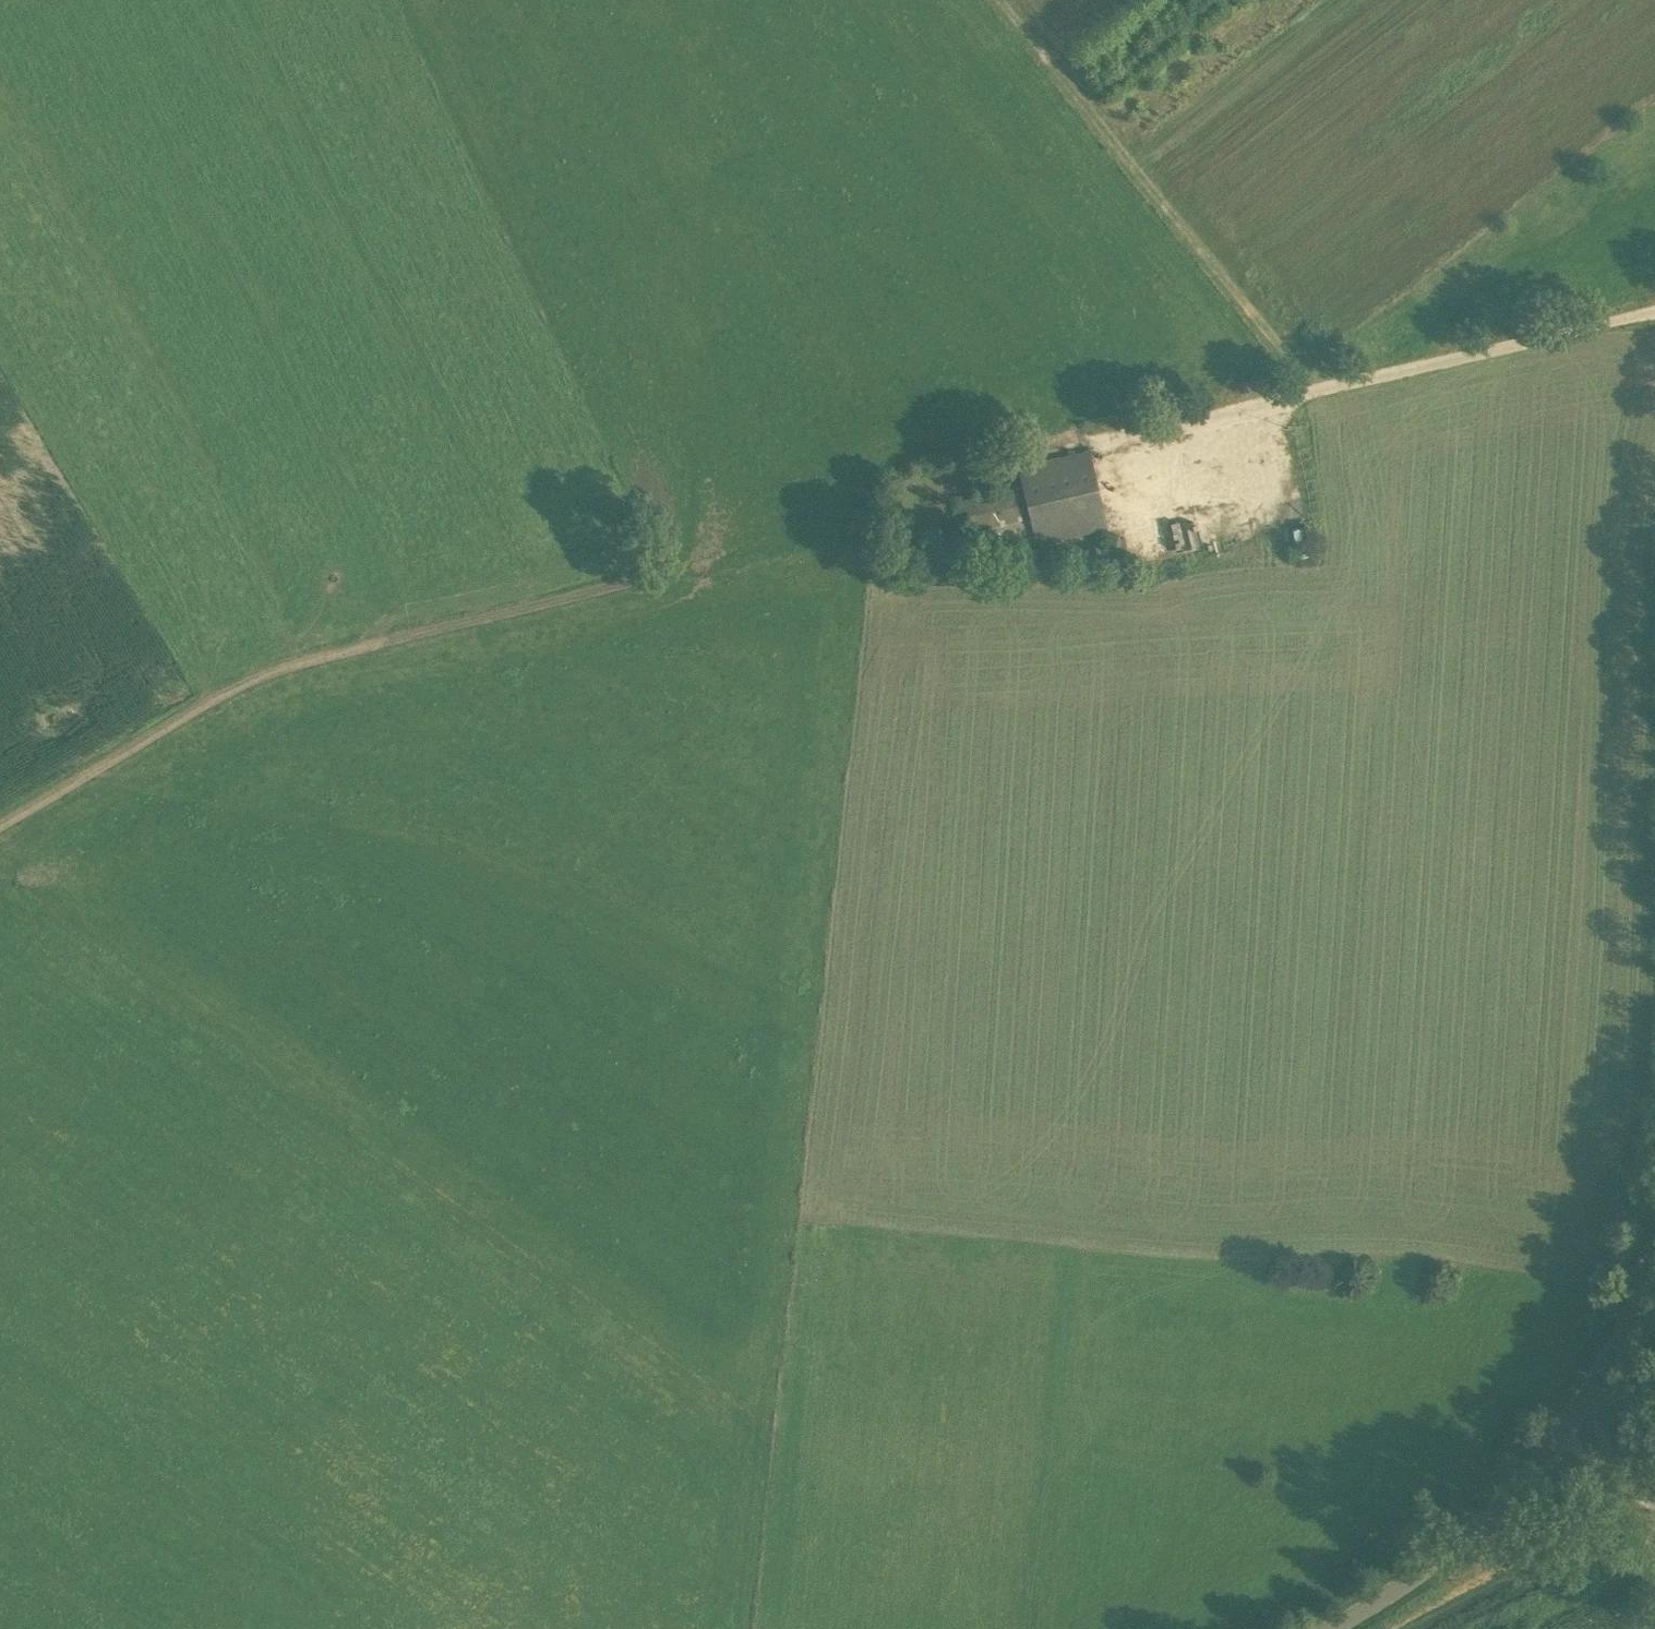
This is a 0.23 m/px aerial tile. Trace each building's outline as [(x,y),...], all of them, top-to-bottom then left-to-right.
[(1036,545),(1109,528),(1090,449),(1018,466),(1036,545)]
